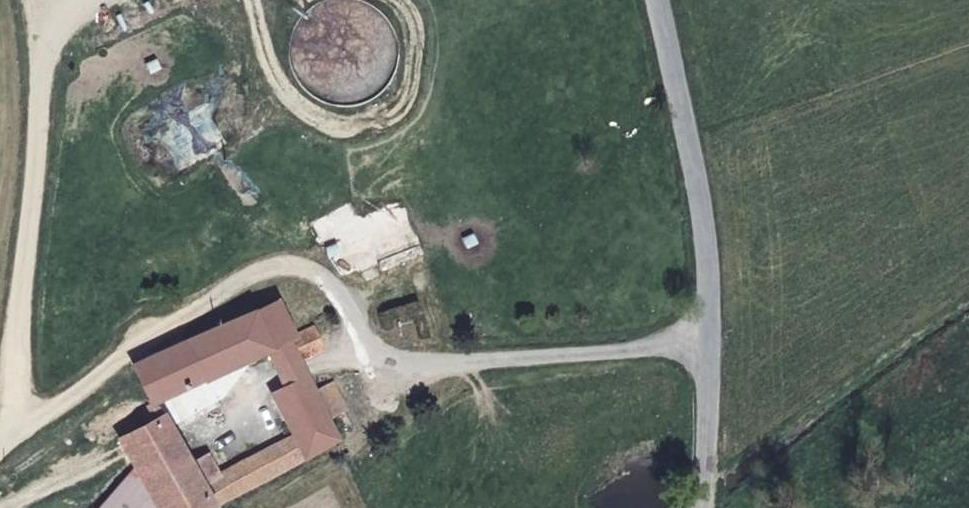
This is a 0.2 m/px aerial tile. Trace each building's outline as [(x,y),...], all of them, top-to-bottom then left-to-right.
[(319,237),(356,217),(349,203),(311,223),(319,237)] [(293,336),(277,301),(252,312),(270,348),(287,340),(294,337),(293,336)] [(270,348),(252,312),(183,344),(199,379),(200,381),(268,349),(270,348)] [(322,350),(312,328),(293,336),(294,337),(287,340),(298,362),(322,350)] [(298,362),(287,340),(270,348),(268,349),(285,388),(306,377),(298,362)] [(199,379),(183,344),(133,367),(150,403),(199,379)] [(315,395),(308,381),(306,377),(285,388),(275,394),(293,435),(302,457),(336,438),(326,418),(315,395)] [(345,409),(334,386),(315,395),(326,418),(345,409)] [(200,486),(188,464),(162,416),(157,419),(119,439),(134,467),(156,507),(205,507),(210,505),(200,486)] [(210,505),(302,457),(293,435),(218,475),(218,476),(200,486),(210,505)] [(218,475),(207,454),(188,464),(200,486),(218,476),(218,475)] [(134,467),(99,507),(156,507),(134,467)]
